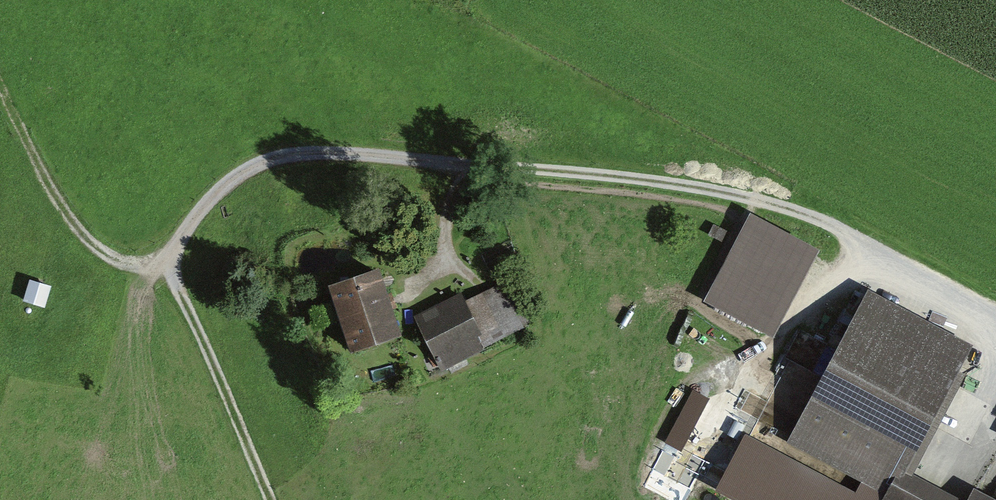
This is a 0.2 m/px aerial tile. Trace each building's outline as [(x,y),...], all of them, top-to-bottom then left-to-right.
[(817,242),(751,208),(706,296),(772,330),(817,242)] [(381,265),(331,282),(354,350),(404,333),(381,265)] [(61,288),(37,281),(30,303),(55,310),(61,288)] [(867,287),(783,447),(744,427),(714,485),(743,499),(995,499),(995,498),(976,487),(969,499),(908,467),(973,342),(867,287)] [(493,345),(464,293),(418,318),(446,370),(493,345)] [(688,451),(708,392),(689,386),(669,444),(688,451)]
